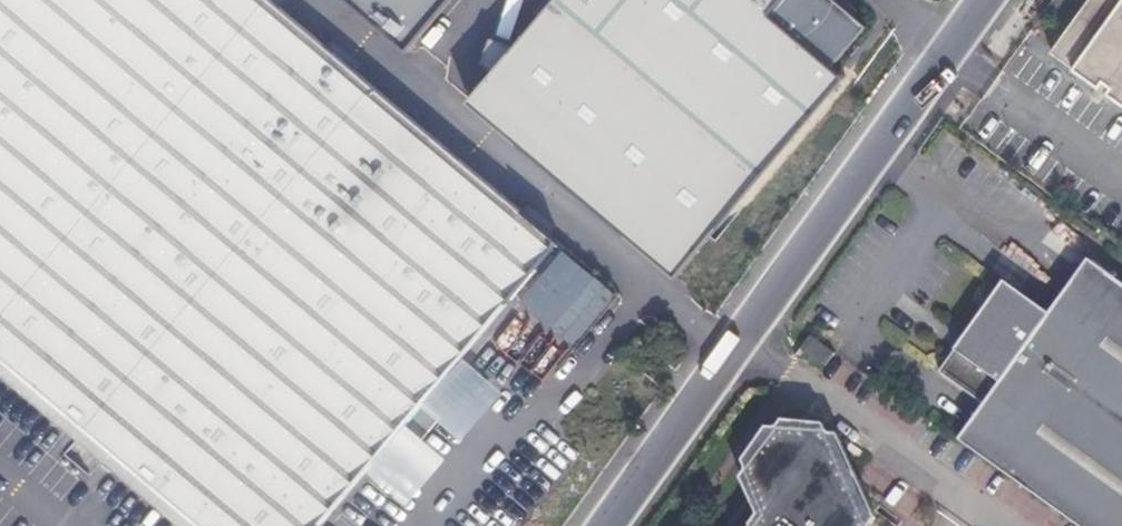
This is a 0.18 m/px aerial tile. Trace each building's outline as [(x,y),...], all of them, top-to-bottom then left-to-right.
[(70,441),(169,525),(313,525),(553,246),(266,0),(0,0),(0,381),(70,441)] [(413,48),(453,0),(356,0),(413,48)] [(835,0),(784,0),(772,15),(834,64),(866,25),(835,0)] [(1044,54),(1093,88),(1095,87),(1103,92),(1101,94),(1121,109),(1121,0),(1082,0),(1044,54)] [(953,441),(1072,525),(1121,525),(1121,288),(1083,260),(1044,314),(999,282),(933,372),(956,389),(978,405),(953,441)] [(819,365),(828,353),(804,336),(795,348),(819,365)] [(70,441),(0,381),(0,405),(59,455),(70,441)] [(741,465),(764,511),(753,525),(862,525),(866,520),(822,428),(771,423),(741,465)]
